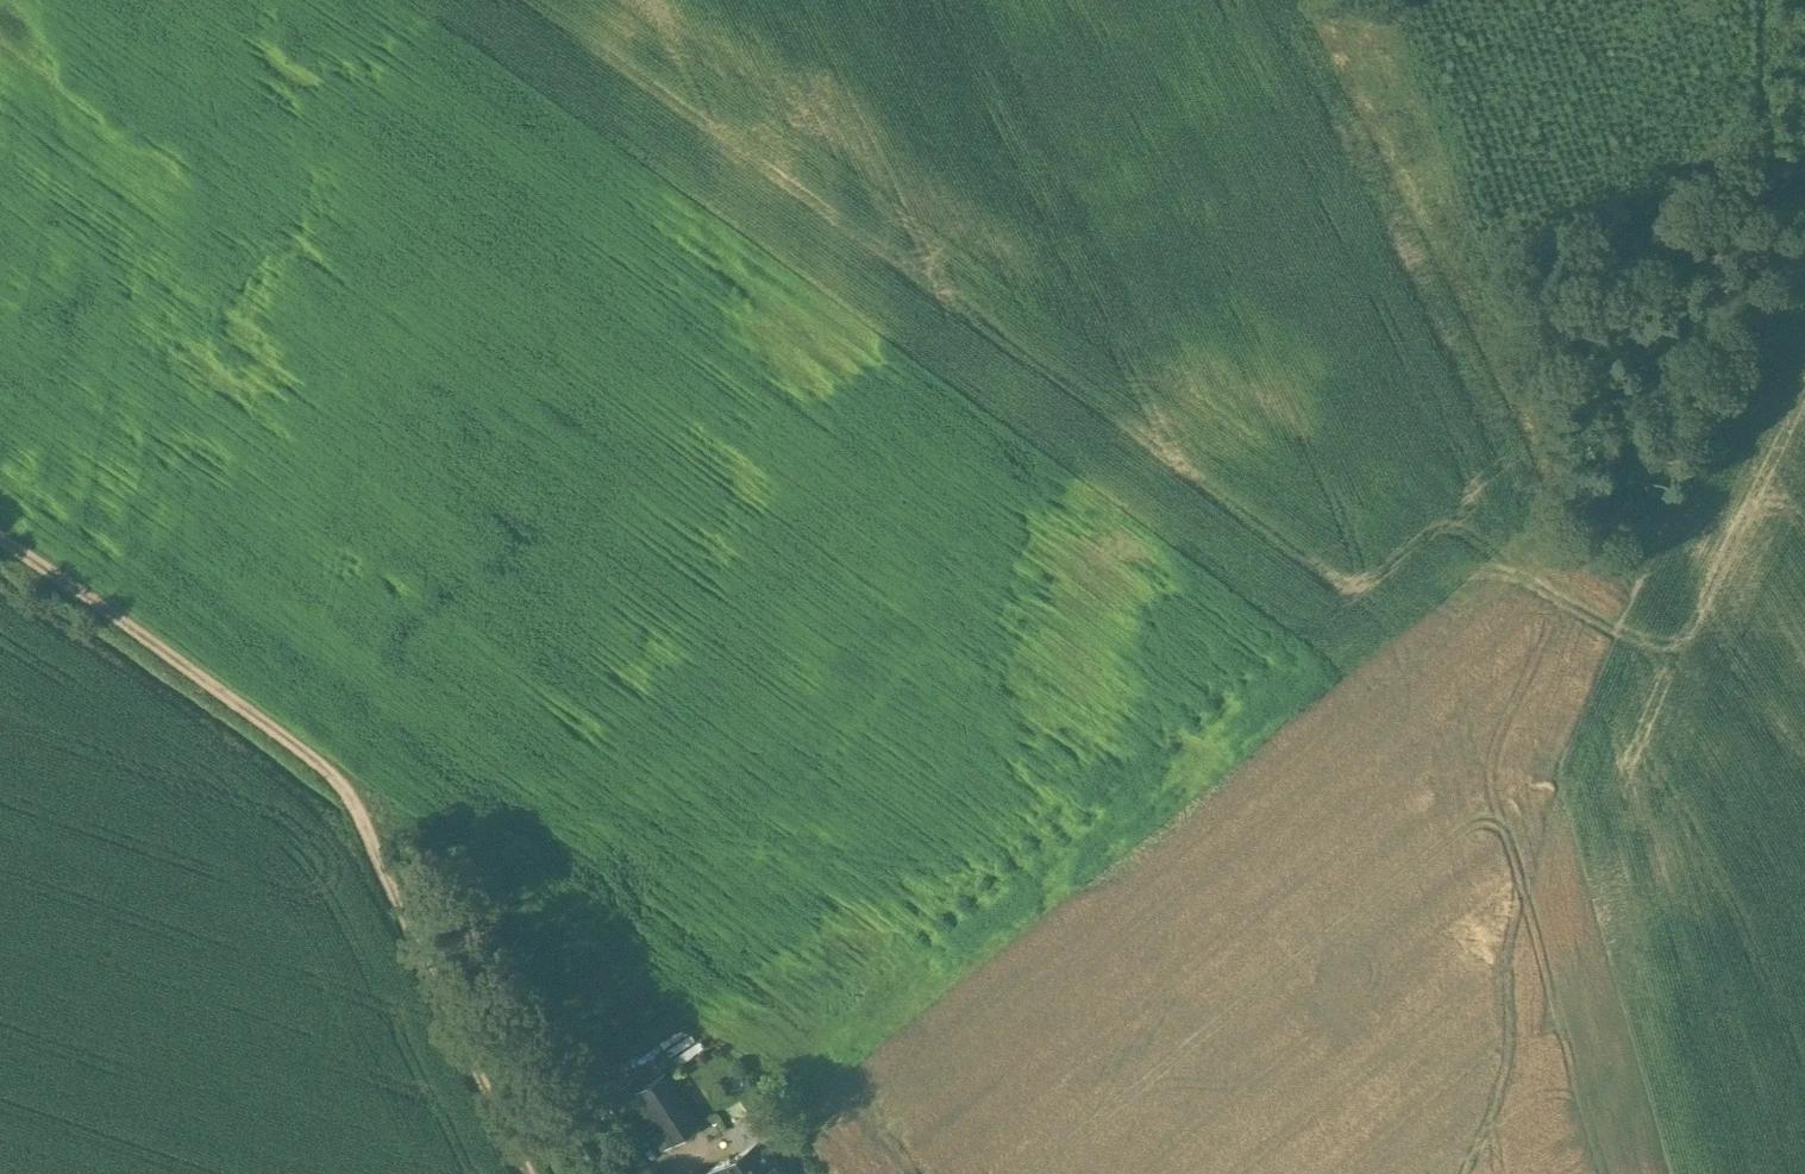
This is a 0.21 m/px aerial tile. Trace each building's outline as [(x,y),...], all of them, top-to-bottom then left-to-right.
[(662,1071),(630,1093),(666,1147),(698,1124),(662,1071)] [(709,1170),(712,1173),(783,1173),(760,1139),(760,1138),(740,1151),(709,1170)]
